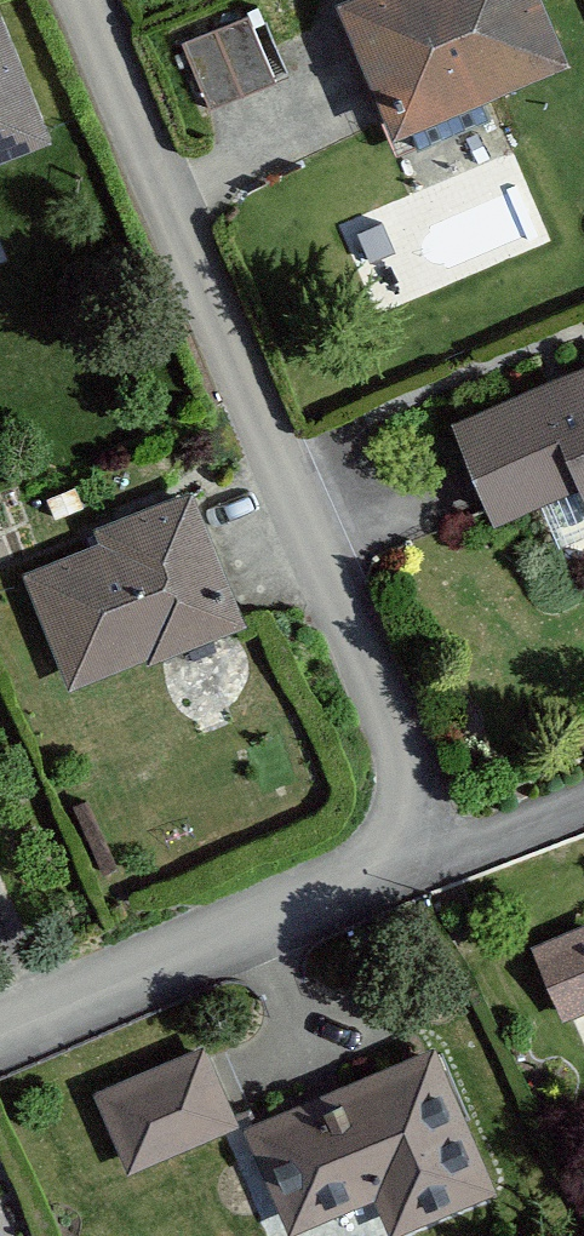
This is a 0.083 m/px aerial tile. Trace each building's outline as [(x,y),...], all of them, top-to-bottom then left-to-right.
[(375,123),(550,51),(529,0),(324,0),(375,123)] [(237,4),(171,33),(201,104),(268,75),(237,4)] [(42,142),(0,37),(0,159),(42,142)] [(437,416),(476,519),(559,488),(574,530),(583,526),(583,361),(437,416)] [(89,541),(16,568),(61,687),(229,623),(177,487),(82,523),(89,541)] [(521,942),(552,1018),(583,1005),(583,919),(583,917),(521,942)] [(199,1046),(92,1088),(122,1163),(229,1120),(199,1046)] [(432,1053),(235,1133),(276,1234),(365,1198),(380,1235),(488,1192),(432,1053)]
